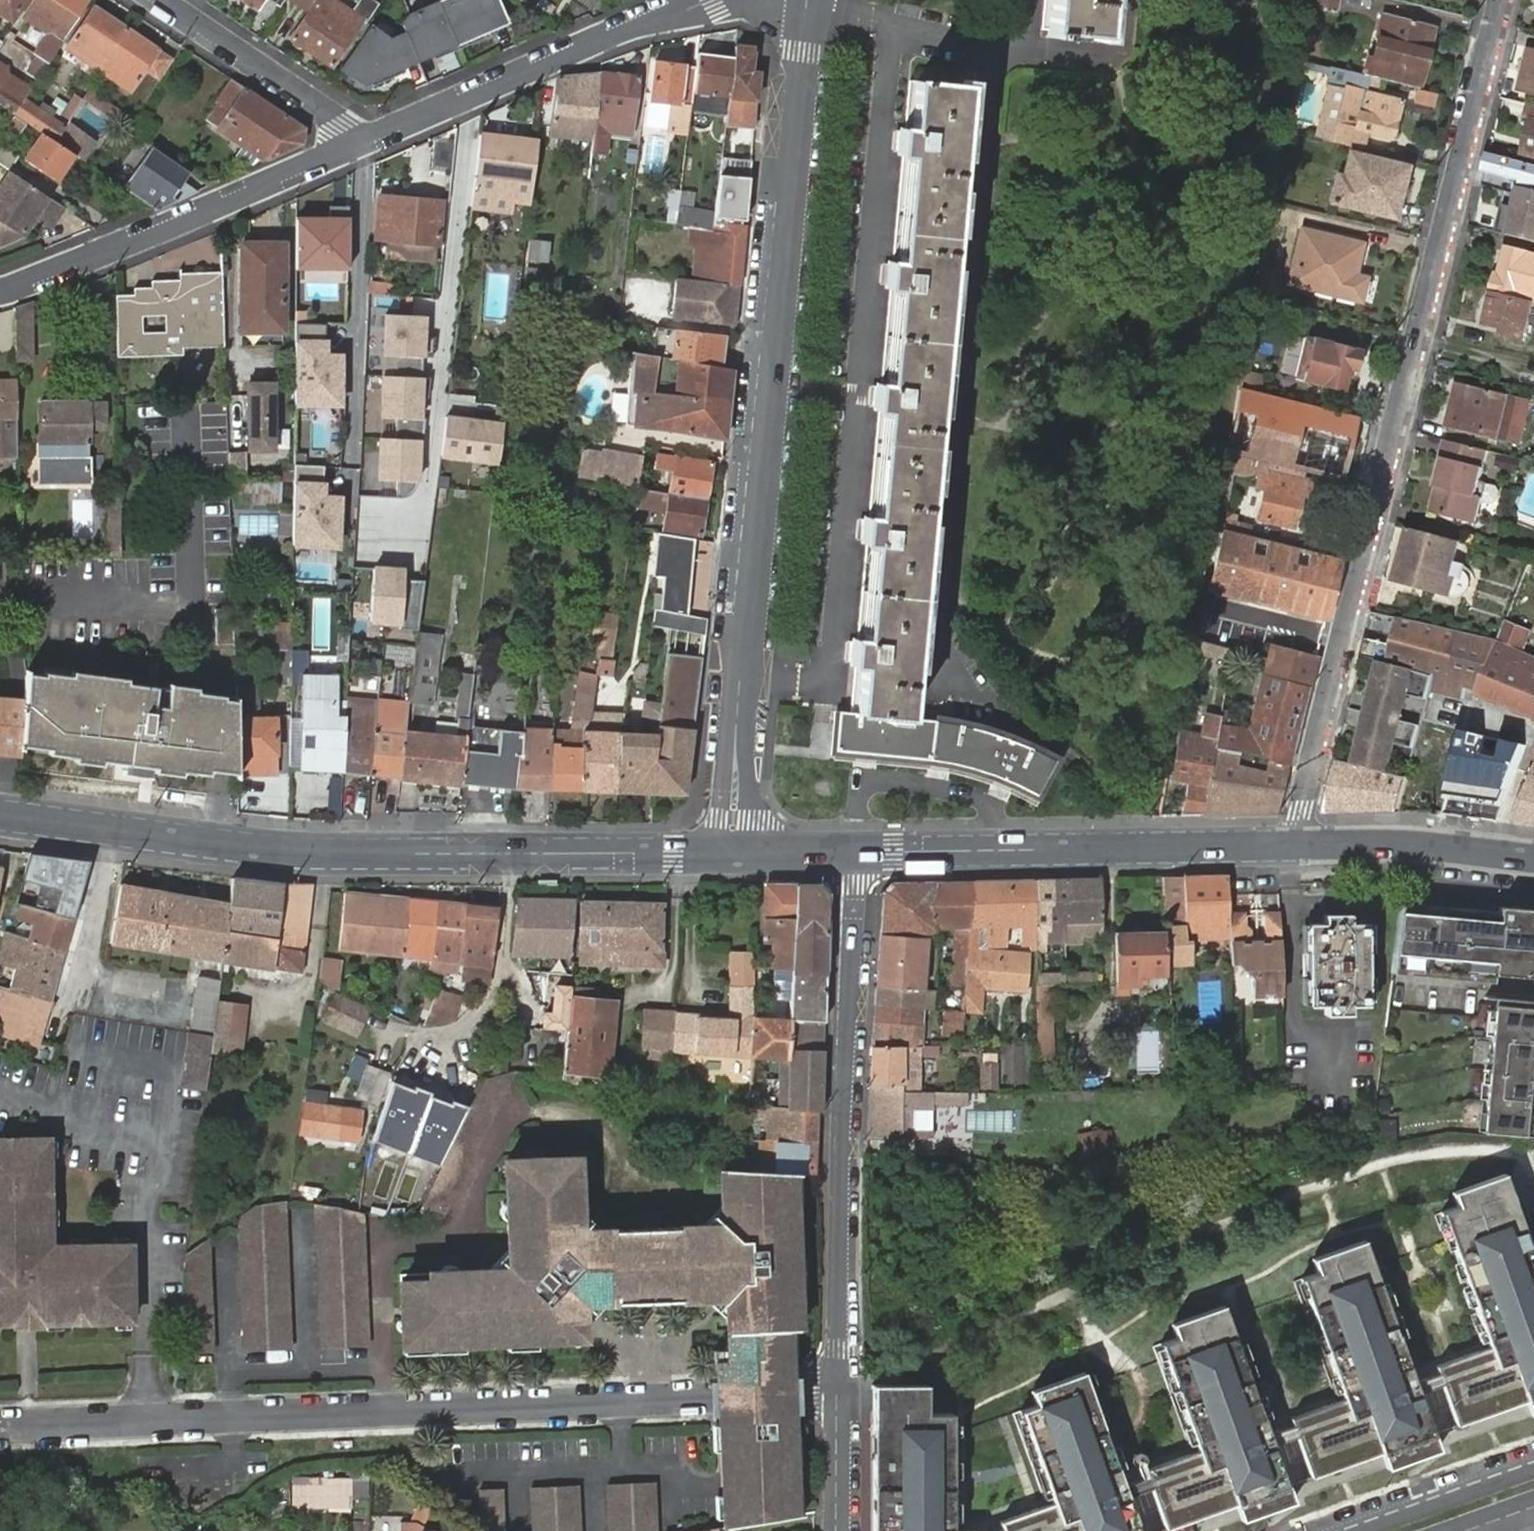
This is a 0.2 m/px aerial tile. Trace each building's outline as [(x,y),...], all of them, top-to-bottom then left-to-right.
[(11,19),(24,0),(0,0),(0,11),(11,19)] [(62,41),(60,40),(66,30),(87,0),(34,0),(30,6),(33,8),(27,18),(51,34),(37,56),(48,63),(56,50),(62,41)] [(255,8),(260,0),(243,0),(255,8)] [(304,6),(305,4),(311,8),(291,37),(331,64),(353,33),(362,19),(365,21),(377,3),(373,0),(360,0),(352,12),(347,9),(334,0),(295,0),(304,6)] [(439,0),(434,0),(420,6),(409,11),(411,15),(403,24),(405,30),(419,59),(432,53),(435,60),(460,48),(439,0)] [(498,0),(439,0),(460,48),(494,33),(493,29),(508,22),(498,0)] [(1041,29),(1048,30),(1047,36),(1058,37),(1058,31),(1100,35),(1103,0),(1044,0),(1041,29)] [(1310,2),(1338,8),(1339,0),(1310,0),(1310,2)] [(95,73),(126,27),(95,6),(67,48),(91,63),(88,68),(95,73)] [(1366,75),(1418,88),(1422,70),(1434,27),(1383,14),(1372,58),(1368,57),(1363,74),(1366,75)] [(362,19),(353,33),(360,37),(369,23),(365,21),(362,19)] [(419,59),(405,30),(390,36),(371,23),(340,67),(364,84),(373,85),(407,71),(405,65),(419,59)] [(157,48),(126,27),(95,73),(102,78),(105,73),(129,90),(143,69),(158,80),(172,59),(157,49),(157,48)] [(735,46),(733,60),(729,95),(729,98),(727,114),(726,123),(754,126),(756,100),(758,73),(750,71),(753,48),(735,46)] [(1519,91),(1533,95),(1533,48),(1529,47),(1519,91)] [(733,60),(697,56),(696,67),(693,90),(690,110),(727,114),(729,98),(729,95),(733,60)] [(693,90),(696,67),(683,65),(654,62),(649,100),(668,101),(678,102),(675,128),(688,130),(690,110),(693,90)] [(1363,74),(1349,71),(1347,79),(1365,84),(1366,75),(1363,74)] [(600,73),(558,77),(551,136),(592,140),(594,124),(600,73)] [(618,76),(600,73),(594,124),(592,140),(591,149),(604,150),(606,133),(602,132),(603,125),(600,125),(602,112),(626,116),(625,128),(631,129),(637,77),(618,75),(618,76)] [(5,76),(0,83),(0,84),(23,99),(29,90),(5,76)] [(245,88),(234,80),(220,102),(231,109),(245,88)] [(856,712),(908,717),(909,708),(963,135),(967,85),(916,80),(916,81),(909,81),(904,128),(900,128),(898,154),(902,154),(892,261),(887,261),(885,288),(889,288),(880,384),(876,383),(873,410),(878,410),(868,517),(863,516),(861,543),(865,544),(856,639),(852,639),(849,665),(854,666),(849,711),(856,712)] [(12,115),(23,99),(0,84),(0,107),(12,115)] [(1337,121),(1332,141),(1363,148),(1367,130),(1392,136),(1402,100),(1347,86),(1337,121)] [(245,88),(231,109),(218,128),(239,142),(236,146),(239,148),(242,150),(245,147),(265,160),(302,143),(305,128),(245,88)] [(103,100),(89,90),(82,100),(96,109),(103,100)] [(73,113),(80,103),(72,98),(66,108),(73,113)] [(64,127),(23,99),(12,115),(42,134),(53,142),(64,127)] [(119,111),(103,100),(96,109),(103,113),(113,120),(119,111)] [(675,128),(678,102),(668,101),(666,127),(675,128)] [(207,120),(218,128),(231,109),(220,102),(207,120)] [(1528,105),(1525,117),(1532,119),(1523,153),(1533,156),(1533,106),(1528,105)] [(12,115),(0,107),(0,134),(12,115)] [(127,129),(132,120),(119,111),(113,120),(127,129)] [(603,125),(625,128),(626,116),(602,112),(600,125),(603,125)] [(1332,141),(1337,121),(1321,117),(1316,136),(1332,141)] [(5,129),(16,137),(25,125),(13,118),(5,129)] [(53,142),(42,134),(24,160),(55,181),(73,155),(53,142)] [(480,134),(475,179),(512,183),(532,186),(537,142),(480,134)] [(9,170),(18,157),(0,145),(0,165),(9,170)] [(252,166),(265,160),(245,147),(242,150),(239,148),(235,155),(252,166)] [(1407,165),(1349,152),(1342,176),(1337,175),(1330,201),(1387,215),(1395,217),(1399,198),(1402,188),(1405,174),(1407,165)] [(1485,172),(1533,184),(1533,165),(1488,152),(1483,171),(1485,172)] [(751,161),(722,158),(720,173),(749,176),(751,161)] [(137,197),(151,206),(156,211),(197,191),(156,162),(141,183),(145,185),(137,197)] [(11,171),(0,187),(0,244),(4,246),(22,239),(38,214),(51,223),(62,207),(37,190),(11,171)] [(749,176),(720,173),(718,189),(748,192),(749,176)] [(1508,235),(1533,241),(1533,189),(1519,186),(1518,191),(1508,235)] [(669,206),(678,207),(680,189),(669,188),(667,205),(669,206)] [(391,239),(439,244),(440,228),(441,217),(442,201),(379,195),(375,238),(391,239)] [(446,217),(448,201),(442,201),(441,217),(440,228),(439,244),(443,244),(445,229),(446,217)] [(669,206),(668,223),(676,224),(678,207),(669,206)] [(715,213),(678,207),(676,224),(689,226),(713,230),(714,224),(715,213)] [(350,217),(298,217),(298,268),(350,268),(350,217)] [(714,224),(713,230),(712,244),(718,244),(715,264),(721,265),(720,270),(709,268),(707,282),(739,285),(744,227),(714,224)] [(713,230),(689,226),(688,243),(695,244),(692,279),(693,280),(707,282),(709,268),(712,244),(713,230)] [(1299,268),(1295,284),(1361,301),(1366,277),(1355,275),(1363,243),(1303,228),(1293,267),(1299,268)] [(548,240),(528,238),(526,257),(546,259),(548,240)] [(437,257),(439,244),(391,239),(389,253),(437,257)] [(285,243),(242,242),(241,327),(283,327),(285,243)] [(718,244),(712,244),(709,268),(720,270),(721,265),(715,264),(718,244)] [(1525,339),(1533,305),(1533,301),(1533,256),(1508,249),(1501,276),(1499,275),(1494,295),(1486,324),(1502,328),(1501,334),(1525,339)] [(1289,283),(1295,284),(1299,268),(1293,267),(1289,283)] [(133,295),(116,296),(117,356),(183,354),(183,347),(224,346),(223,334),(221,271),(179,273),(179,280),(151,281),(151,287),(133,288),(133,295)] [(691,306),(693,280),(676,278),(674,304),(691,306)] [(369,280),(368,292),(377,293),(392,295),(393,282),(369,280)] [(691,306),(674,304),(672,316),(735,324),(739,285),(707,282),(693,280),(691,306)] [(15,308),(16,360),(32,360),(31,303),(15,308)] [(7,353),(9,310),(0,309),(0,352),(7,353)] [(432,314),(389,312),(386,354),(429,357),(432,314)] [(326,324),(297,324),(297,407),(344,407),(344,353),(326,353),(326,324)] [(671,327),(656,326),(653,354),(659,356),(674,359),(679,359),(720,367),(724,335),(701,331),(677,328),(671,327)] [(1283,371),(1295,374),(1304,339),(1292,336),(1283,371)] [(1304,339),(1295,374),(1295,377),(1342,388),(1348,367),(1355,369),(1359,351),(1305,337),(1304,339)] [(653,354),(631,351),(625,424),(644,426),(672,429),(724,439),(728,403),(675,393),(667,392),(653,389),(655,378),(659,356),(653,354)] [(728,403),(731,368),(720,367),(679,359),(675,393),(728,403)] [(1258,378),(1241,373),(1238,389),(1254,393),(1258,378)] [(430,376),(387,374),(384,416),(428,419),(430,376)] [(669,380),(655,378),(653,389),(667,392),(669,380)] [(17,418),(16,381),(0,381),(0,419),(17,418)] [(275,383),(250,382),(249,449),(274,449),(275,383)] [(1511,396),(1458,383),(1447,428),(1478,435),(1500,441),(1502,432),(1509,405),(1511,396)] [(1254,393),(1238,389),(1227,450),(1252,456),(1340,477),(1341,475),(1355,418),(1254,393)] [(87,401),(70,402),(53,402),(41,402),(41,467),(86,468),(88,467),(88,441),(87,426),(93,425),(94,430),(104,430),(104,403),(88,403),(87,401)] [(511,421),(450,414),(445,457),(506,464),(511,421)] [(0,419),(0,451),(0,458),(18,458),(17,418),(0,419)] [(423,438),(380,436),(377,478),(420,481),(423,438)] [(1483,469),(1488,451),(1475,448),(1444,440),(1440,458),(1444,460),(1437,488),(1431,513),(1450,518),(1477,524),(1484,498),(1477,497),(1483,469)] [(596,480),(602,450),(582,446),(576,476),(596,480)] [(242,450),(229,451),(230,477),(243,477),(242,450)] [(643,457),(602,450),(596,480),(638,487),(640,477),(643,457)] [(1252,456),(1227,450),(1223,468),(1232,470),(1239,472),(1241,465),(1249,467),(1252,456)] [(662,480),(652,478),(651,489),(669,492),(705,499),(711,463),(657,453),(654,468),(663,470),(673,472),(670,485),(665,484),(662,480)] [(1494,469),(1517,476),(1520,461),(1498,455),(1494,469)] [(323,466),(296,465),(293,549),(342,550),(343,496),(322,495),(323,466)] [(1232,470),(1223,468),(1214,516),(1223,519),(1232,470)] [(1252,509),(1250,516),(1292,527),(1300,495),(1308,497),(1312,495),(1315,481),(1304,479),(1261,468),(1257,488),(1264,490),(1259,511),(1252,509)] [(673,472),(663,470),(662,480),(665,484),(670,485),(673,472)] [(640,477),(638,487),(651,489),(652,478),(640,477)] [(229,480),(229,491),(243,491),(243,480),(229,480)] [(279,480),(254,480),(253,501),(279,502),(279,480)] [(651,489),(638,487),(637,499),(657,502),(662,500),(667,501),(666,511),(663,529),(699,535),(705,499),(669,492),(651,489)] [(109,526),(120,527),(120,493),(109,494),(109,526)] [(662,500),(657,502),(637,499),(636,505),(666,511),(667,501),(662,500)] [(236,508),(234,534),(277,538),(280,511),(236,508)] [(1223,519),(1214,516),(1212,528),(1246,537),(1249,526),(1223,519)] [(109,556),(121,556),(120,527),(109,526),(109,556)] [(1246,537),(1212,528),(1201,587),(1244,598),(1281,607),(1316,615),(1325,618),(1340,560),(1246,537)] [(1457,551),(1460,541),(1410,528),(1395,583),(1438,594),(1451,598),(1455,580),(1450,579),(1453,568),(1457,551)] [(659,610),(687,615),(694,539),(656,533),(652,576),(662,577),(659,610)] [(413,564),(378,564),(376,625),(419,627),(428,580),(413,579),(413,564)] [(678,629),(705,634),(707,619),(687,615),(659,610),(654,609),(652,624),(670,627),(678,629)] [(613,650),(618,615),(596,612),(592,637),(599,638),(598,648),(613,650)] [(1523,652),(1498,642),(1460,633),(1399,618),(1392,647),(1389,663),(1416,671),(1435,676),(1431,691),(1463,699),(1465,692),(1476,694),(1533,718),(1533,657),(1523,652)] [(1531,634),(1506,623),(1498,642),(1523,652),(1531,634)] [(666,655),(676,656),(678,629),(670,627),(666,655)] [(416,646),(409,700),(432,703),(441,636),(418,634),(416,646)] [(1231,649),(1197,640),(1194,650),(1229,659),(1231,649)] [(1381,661),(1389,663),(1392,647),(1366,640),(1362,656),(1381,661)] [(1308,686),(1316,656),(1272,645),(1268,659),(1264,675),(1263,674),(1249,732),(1228,728),(1231,712),(1220,711),(1219,717),(1214,745),(1289,762),(1308,686)] [(290,683),(291,648),(284,649),(273,648),(273,665),(273,683),(285,684),(290,683)] [(471,692),(475,655),(465,653),(457,720),(467,721),(471,692)] [(697,695),(703,657),(676,656),(666,655),(661,705),(658,725),(693,728),(697,695)] [(381,675),(382,659),(371,658),(370,675),(380,676),(381,675)] [(599,659),(597,670),(610,672),(612,660),(599,659)] [(1381,661),(1368,713),(1403,722),(1416,671),(1389,663),(1381,661)] [(635,671),(635,681),(645,682),(647,665),(642,664),(635,671)] [(24,691),(24,698),(20,745),(81,753),(87,677),(44,672),(43,679),(26,677),(24,691)] [(577,684),(595,685),(597,674),(579,672),(577,684)] [(300,769),(342,771),(345,716),(327,715),(328,701),(336,701),(337,674),(302,673),(300,769)] [(233,770),(237,770),(237,753),(236,718),(236,696),(225,695),(221,694),(177,689),(177,693),(168,692),(168,688),(107,679),(106,684),(88,682),(89,678),(87,677),(81,753),(83,753),(83,758),(171,769),(171,764),(222,769),(233,770)] [(570,731),(551,730),(551,754),(550,756),(549,790),(581,791),(582,755),(583,731),(583,720),(591,719),(591,715),(595,685),(577,684),(572,720),(570,731)] [(256,686),(236,686),(236,696),(236,718),(237,753),(237,770),(237,772),(276,770),(276,752),(276,746),(275,718),(246,719),(246,709),(256,709),(256,686)] [(19,754),(20,745),(24,698),(8,697),(0,696),(0,753),(19,754)] [(378,700),(346,698),(346,711),(358,712),(357,713),(363,714),(362,718),(376,719),(378,700)] [(409,702),(378,700),(376,719),(392,721),(393,716),(398,717),(398,716),(407,716),(409,702)] [(658,734),(658,725),(661,705),(645,703),(641,733),(621,733),(616,758),(616,792),(650,793),(651,757),(655,757),(658,734)] [(371,774),(376,719),(362,718),(363,714),(357,713),(358,712),(346,711),(345,716),(342,771),(371,774)] [(933,720),(908,717),(856,712),(849,711),(839,711),(837,720),(835,749),(928,758),(951,762),(972,767),(993,774),(1014,783),(1035,793),(1053,759),(1030,748),(1007,738),(983,730),(958,724),(947,722),(933,720)] [(1159,713),(1158,722),(1172,724),(1173,716),(1159,713)] [(1368,713),(1356,765),(1390,773),(1403,722),(1368,713)] [(1187,781),(1181,816),(1202,815),(1207,785),(1214,745),(1219,717),(1204,714),(1201,735),(1180,731),(1172,778),(1187,781)] [(616,758),(621,733),(624,716),(591,715),(591,719),(583,720),(583,731),(582,755),(581,791),(616,792),(616,758)] [(371,774),(400,777),(405,733),(407,716),(398,716),(398,717),(393,716),(392,721),(376,719),(371,774)] [(467,723),(467,721),(457,720),(456,738),(405,733),(400,777),(460,783),(464,750),(465,738),(467,723)] [(684,793),(693,728),(658,725),(658,734),(655,757),(651,757),(650,793),(684,793)] [(465,738),(464,750),(497,753),(499,730),(467,727),(465,738)] [(518,755),(515,789),(549,790),(550,756),(551,754),(551,730),(534,729),(524,729),(524,732),(521,755),(518,755)] [(1528,745),(1463,729),(1447,795),(1505,803),(1528,745)] [(464,750),(460,783),(515,789),(518,755),(518,754),(521,755),(524,732),(499,730),(497,753),(464,750)] [(1276,814),(1289,762),(1214,745),(1207,785),(1202,815),(1239,815),(1276,814)] [(1336,760),(1323,811),(1325,814),(1398,813),(1407,778),(1390,773),(1356,765),(1336,760)] [(1513,824),(1533,827),(1533,770),(1513,824)] [(89,858),(28,850),(14,901),(73,919),(89,858)] [(1233,941),(1232,934),(1230,894),(1229,876),(1164,877),(1164,892),(1167,928),(1189,926),(1191,944),(1198,944),(1198,925),(1224,924),(1224,941),(1233,941)] [(272,882),(232,877),(229,904),(225,933),(278,939),(284,883),(272,882)] [(1164,877),(1152,877),(1153,892),(1164,892),(1164,877)] [(1103,878),(1035,879),(1036,934),(1104,933),(1103,878)] [(970,931),(968,963),(966,985),(983,987),(1025,992),(1028,958),(977,952),(979,924),(987,924),(985,945),(1005,945),(1007,926),(1021,925),(1022,944),(1030,945),(1030,951),(1036,950),(1036,934),(1035,879),(975,881),(970,931)] [(883,889),(881,931),(930,937),(937,934),(937,930),(935,881),(892,882),(883,889)] [(975,881),(935,881),(937,930),(942,930),(952,930),(970,931),(975,881)] [(311,884),(284,883),(278,939),(225,933),(221,961),(300,974),(311,884)] [(225,933),(229,904),(119,884),(110,941),(204,957),(201,976),(199,976),(191,1032),(213,1036),(216,1002),(221,961),(225,933)] [(795,885),(790,967),(826,968),(827,892),(818,884),(795,885)] [(795,885),(766,885),(765,921),(769,921),(768,938),(777,939),(776,968),(790,967),(795,885)] [(337,950),(361,952),(363,930),(373,931),(377,896),(343,893),(338,940),(333,940),(333,946),(337,947),(337,950)] [(363,930),(361,952),(399,957),(407,899),(377,896),(373,931),(363,930)] [(407,899),(399,957),(427,960),(435,902),(407,899)] [(541,953),(544,900),(528,899),(527,907),(518,907),(513,953),(541,953)] [(519,899),(518,907),(527,907),(528,899),(519,899)] [(562,900),(544,900),(541,953),(567,954),(571,908),(562,909),(562,900)] [(562,909),(571,908),(572,900),(562,900),(562,909)] [(73,919),(14,901),(6,933),(64,950),(73,919)] [(652,950),(652,964),(662,965),(663,902),(583,901),(582,963),(628,964),(629,949),(652,950)] [(435,902),(427,960),(457,963),(464,904),(435,902)] [(498,907),(464,904),(457,963),(489,967),(498,907)] [(1400,907),(1392,976),(1492,985),(1493,977),(1533,981),(1533,913),(1498,910),(1498,915),(1400,907)] [(1248,915),(1231,916),(1232,934),(1233,941),(1234,964),(1239,964),(1253,978),(1254,994),(1284,994),(1281,913),(1264,914),(1265,942),(1252,942),(1251,929),(1248,925),(1248,915)] [(1308,924),(1309,1005),(1326,1005),(1326,1015),(1351,1015),(1351,1005),(1369,1005),(1368,924),(1351,924),(1351,915),(1325,915),(1326,924),(1308,924)] [(1198,925),(1198,944),(1224,941),(1224,924),(1198,925)] [(1191,944),(1189,926),(1167,928),(1169,965),(1192,963),(1191,944)] [(970,931),(952,930),(947,986),(966,988),(966,985),(968,963),(970,931)] [(881,931),(877,1006),(920,1010),(934,1010),(935,997),(922,996),(926,939),(930,937),(881,931)] [(1146,973),(1165,974),(1165,934),(1119,932),(1118,993),(1128,993),(1128,984),(1138,985),(1139,981),(1146,981),(1146,973)] [(6,933),(0,953),(0,985),(50,1000),(64,950),(6,933)] [(628,964),(652,964),(652,950),(629,949),(628,964)] [(751,986),(752,953),(732,952),(731,986),(751,986)] [(322,958),(319,983),(341,993),(346,961),(322,958)] [(790,967),(776,968),(776,979),(790,979),(790,967)] [(826,968),(790,967),(790,979),(789,1017),(825,1019),(826,968)] [(1094,973),(1036,974),(1037,1038),(1053,1038),(1052,985),(1094,984),(1094,973)] [(1165,982),(1165,974),(1146,973),(1146,981),(1165,982)] [(426,1024),(450,1024),(453,1021),(465,1009),(449,1002),(456,979),(444,977),(431,1000),(426,1024)] [(37,1045),(50,1000),(0,985),(0,1035),(37,1045)] [(966,988),(964,1013),(981,1014),(983,987),(966,985),(966,988)] [(672,1011),(669,1060),(678,1061),(678,1058),(685,1058),(686,1052),(751,1055),(753,1016),(752,1017),(751,986),(731,986),(730,1014),(672,1011)] [(571,998),(572,988),(556,988),(555,992),(553,1015),(545,1014),(544,1030),(567,1032),(568,1021),(571,998)] [(597,989),(572,988),(571,998),(597,1000),(597,989)] [(335,995),(324,1020),(355,1036),(367,1011),(335,995)] [(597,1000),(571,998),(568,1021),(611,1024),(614,1001),(597,1000)] [(1495,1000),(1484,1134),(1526,1138),(1533,1040),(1533,1003),(1495,1000)] [(213,1036),(211,1052),(239,1054),(244,1006),(216,1002),(213,1036)] [(877,1006),(876,1019),(919,1023),(920,1010),(877,1006)] [(641,1058),(669,1060),(672,1011),(643,1008),(641,1058)] [(942,1037),(961,1039),(964,1013),(944,1012),(942,1037)] [(753,1016),(751,1055),(787,1057),(788,1049),(789,1017),(753,1016)] [(825,1019),(789,1017),(788,1049),(825,1049),(825,1019)] [(876,1019),(874,1048),(906,1047),(921,1046),(922,1023),(919,1023),(876,1019)] [(567,1032),(565,1045),(609,1049),(611,1024),(568,1021),(567,1032)] [(206,1088),(208,1065),(211,1052),(213,1036),(191,1032),(188,1031),(181,1085),(206,1088)] [(1037,1038),(1038,1055),(1053,1056),(1053,1038),(1037,1038)] [(1115,1040),(1115,1074),(1139,1074),(1139,1039),(1115,1040)] [(1526,1138),(1533,1138),(1533,1040),(1526,1138)] [(565,1045),(563,1078),(580,1086),(581,1073),(606,1074),(609,1049),(565,1045)] [(874,1048),(872,1085),(904,1084),(906,1047),(874,1048)] [(825,1049),(788,1049),(787,1057),(787,1110),(819,1110),(824,1110),(825,1049)] [(362,1063),(352,1100),(376,1107),(386,1070),(362,1063)] [(982,1087),(997,1087),(995,1063),(981,1063),(982,1087)] [(442,1222),(515,1072),(504,1072),(494,1074),(485,1075),(469,1107),(441,1165),(420,1210),(442,1222)] [(413,1090),(391,1081),(372,1141),(409,1153),(429,1097),(431,1093),(414,1086),(413,1090)] [(872,1085),(868,1143),(901,1141),(903,1092),(904,1084),(872,1085)] [(965,1091),(903,1092),(901,1141),(932,1138),(931,1106),(965,1106),(965,1091)] [(450,1105),(429,1097),(409,1153),(441,1165),(469,1107),(453,1101),(450,1105)] [(305,1108),(301,1133),(336,1138),(358,1142),(362,1112),(340,1109),(324,1107),(324,1110),(305,1108)] [(765,1109),(747,1108),(747,1113),(746,1117),(764,1118),(765,1109)] [(769,1138),(817,1141),(819,1110),(787,1110),(772,1109),(769,1138)] [(746,1117),(747,1113),(733,1112),(731,1136),(745,1138),(746,1117)] [(1077,1129),(1077,1154),(1112,1154),(1112,1130),(1077,1129)] [(744,1158),(743,1168),(798,1172),(806,1172),(815,1172),(817,1141),(769,1138),(769,1145),(763,1145),(762,1162),(759,1162),(759,1159),(744,1158)] [(0,1140),(0,1323),(15,1323),(14,1317),(41,1317),(41,1322),(133,1321),(132,1245),(56,1246),(57,1253),(44,1254),(44,1228),(50,1228),(49,1139),(0,1140)] [(720,1363),(720,1373),(790,1370),(792,1370),(791,1329),(803,1329),(802,1283),(801,1270),(801,1256),(799,1198),(798,1172),(743,1168),(723,1168),(718,1166),(719,1205),(724,1205),(723,1214),(709,1229),(702,1229),(701,1225),(650,1227),(598,1228),(598,1232),(590,1233),(576,1219),(576,1210),(580,1209),(578,1155),(509,1157),(509,1199),(511,1247),(515,1247),(515,1257),(500,1272),(494,1272),(493,1268),(464,1270),(444,1271),(405,1272),(407,1342),(438,1341),(469,1340),(512,1339),(540,1338),(585,1336),(585,1322),(581,1323),(580,1315),(595,1300),(604,1300),(604,1304),(709,1301),(709,1297),(710,1296),(717,1296),(732,1311),(732,1317),(729,1317),(730,1363),(720,1363)] [(1505,1174),(1453,1193),(1456,1200),(1459,1207),(1442,1213),(1491,1347),(1453,1360),(1437,1365),(1440,1372),(1444,1383),(1459,1426),(1529,1402),(1532,1409),(1533,1416),(1533,1256),(1505,1174)] [(268,1203),(265,1204),(266,1232),(268,1348),(293,1347),(288,1201),(268,1203)] [(343,1205),(319,1201),(324,1345),(347,1345),(343,1205)] [(259,1206),(245,1214),(245,1233),(266,1232),(265,1204),(263,1204),(259,1206)] [(367,1213),(359,1208),(343,1205),(347,1345),(369,1344),(367,1213)] [(724,1205),(719,1205),(717,1205),(700,1223),(701,1225),(702,1229),(709,1229),(723,1214),(724,1205)] [(583,1209),(580,1209),(576,1210),(576,1219),(590,1233),(598,1232),(598,1228),(598,1224),(583,1209)] [(50,1228),(44,1228),(44,1254),(57,1253),(56,1246),(51,1247),(50,1228)] [(266,1232),(245,1233),(249,1348),(268,1348),(266,1232)] [(210,1236),(186,1252),(187,1263),(211,1262),(210,1236)] [(1417,1381),(1366,1240),(1314,1259),(1319,1274),(1304,1279),(1346,1398),(1293,1417),(1295,1424),(1299,1435),(1314,1478),(1384,1454),(1387,1461),(1390,1468),(1441,1450),(1439,1443),(1436,1434),(1420,1391),(1417,1381)] [(493,1263),(493,1268),(494,1272),(500,1272),(515,1257),(515,1247),(511,1247),(507,1248),(493,1263)] [(211,1262),(187,1263),(189,1350),(213,1349),(211,1262)] [(801,1270),(802,1283),(810,1283),(809,1269),(801,1270)] [(724,1317),(729,1317),(732,1317),(732,1311),(717,1296),(710,1296),(709,1297),(709,1301),(709,1303),(716,1310),(724,1317)] [(604,1307),(604,1304),(604,1300),(595,1300),(580,1315),(581,1323),(585,1322),(587,1323),(595,1315),(603,1307),(604,1307)] [(1227,1305),(1176,1324),(1180,1338),(1164,1344),(1203,1451),(1149,1470),(1151,1477),(1155,1488),(1171,1530),(1241,1506),(1243,1513),(1246,1519),(1297,1501),(1295,1494),(1292,1486),(1276,1444),(1273,1432),(1227,1305)] [(41,1317),(14,1317),(15,1323),(14,1326),(27,1326),(41,1326),(41,1322),(41,1317)] [(438,1348),(438,1341),(407,1342),(407,1349),(438,1348)] [(721,1396),(722,1423),(748,1422),(787,1421),(792,1420),(794,1420),(793,1394),(792,1370),(790,1370),(720,1373),(721,1396)] [(1088,1372),(1036,1390),(1042,1405),(1026,1410),(1058,1501),(1005,1518),(1008,1527),(1009,1530),(1145,1530),(1133,1496),(1129,1485),(1088,1372)] [(1444,1383),(1440,1372),(1417,1381),(1420,1391),(1444,1383)] [(959,1530),(959,1413),(934,1413),(933,1385),(879,1385),(879,1530),(982,1530),(982,1529),(959,1530)] [(787,1421),(748,1422),(745,1423),(742,1425),(738,1427),(736,1429),(733,1431),(733,1432),(731,1435),(729,1438),(728,1445),(728,1448),(722,1449),(723,1495),(724,1516),(725,1527),(796,1516),(795,1495),(795,1466),(794,1452),(794,1438),(794,1420),(792,1420),(787,1421)] [(1299,1435),(1295,1424),(1273,1432),(1276,1444),(1299,1435)] [(802,1437),(794,1438),(794,1452),(802,1451),(802,1437)] [(802,1451),(794,1452),(795,1466),(803,1466),(802,1451)] [(1139,1481),(1129,1485),(1133,1496),(1143,1492),(1155,1488),(1151,1477),(1139,1481)] [(351,1511),(351,1481),(340,1482),(316,1482),(316,1511),(351,1511)] [(654,1481),(629,1482),(630,1530),(655,1530),(654,1481)] [(629,1482),(609,1482),(610,1530),(630,1530),(629,1482)] [(577,1484),(553,1485),(556,1530),(579,1530),(577,1484)] [(553,1485),(533,1486),(534,1530),(556,1530),(553,1485)] [(502,1486),(480,1487),(479,1530),(504,1530),(502,1486)] [(796,1516),(803,1514),(803,1495),(795,1495),(796,1516)] [(446,1518),(431,1513),(422,1530),(434,1530),(434,1528),(439,1530),(446,1518)]
